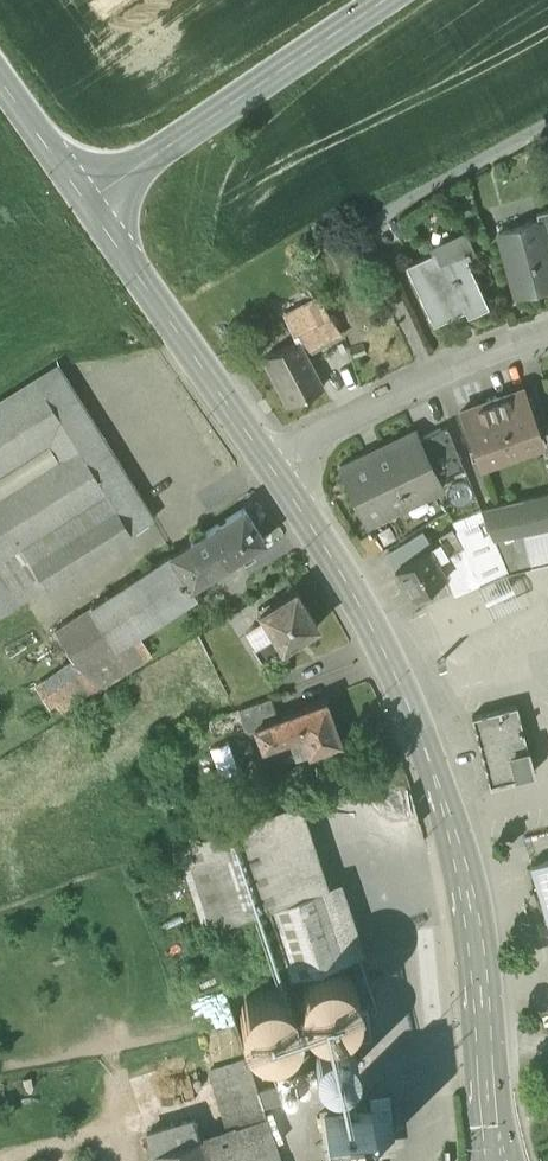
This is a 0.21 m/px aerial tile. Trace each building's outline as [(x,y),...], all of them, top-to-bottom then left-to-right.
[(538,213),(540,221),(541,220),(547,245),(547,210),(538,213)] [(500,231),(517,295),(547,287),(547,245),(541,220),(540,221),(500,231)] [(434,251),(406,264),(434,323),(465,308),(468,315),(489,305),(464,252),(440,263),(434,251)] [(319,297),(283,316),(297,341),(299,340),(306,352),(334,337),(330,330),(336,328),(319,297)] [(297,341),(265,358),(289,404),(323,386),(306,352),(299,340),(297,341)] [(57,366),(0,402),(0,615),(153,520),(57,366)] [(524,388),(460,411),(476,456),(541,432),(524,388)] [(447,424),(418,438),(437,478),(464,465),(447,424)] [(413,429),(339,464),(367,522),(441,487),(437,478),(418,438),(413,429)] [(481,506),(481,508),(492,534),(547,523),(547,489),(481,506)] [(243,507),(165,557),(186,589),(240,554),(245,560),(254,554),(250,547),(264,539),(243,507)] [(492,534),(481,508),(451,518),(457,531),(456,531),(464,543),(462,544),(478,583),(505,571),(507,570),(492,534)] [(492,534),(507,570),(547,559),(547,523),(492,534)] [(456,531),(430,547),(437,559),(462,544),(464,543),(456,531)] [(430,547),(394,568),(410,595),(428,585),(430,588),(448,577),(437,559),(430,547)] [(165,557),(90,606),(116,645),(137,632),(191,596),(186,589),(165,557)] [(505,571),(478,583),(492,614),(519,601),(505,571)] [(296,589),(263,611),(277,632),(285,645),(319,623),(296,589)] [(58,714),(151,653),(137,632),(116,645),(90,606),(55,628),(76,660),(39,685),(58,714)] [(277,632),(257,645),(265,658),(285,645),(277,632)] [(256,724),(276,716),(268,697),(239,708),(247,728),(256,724)] [(324,697),(276,716),(284,737),(288,735),(294,749),(307,744),(310,750),(340,738),(324,697)] [(515,705),(471,716),(487,783),(532,772),(515,705)] [(276,716),(256,724),(264,745),(284,737),(276,716)] [(408,785),(397,788),(405,816),(416,812),(408,785)] [(281,805),(176,840),(204,924),(267,904),(309,890),(281,805)] [(529,863),(547,925),(547,857),(529,863)] [(309,890),(267,904),(291,974),(350,954),(327,884),(309,890)] [(356,1007),(359,996),(356,985),(350,975),(340,969),(329,967),(317,969),(308,975),(301,985),(299,997),(302,1008),(308,1017),(318,1024),(329,1026),(341,1023),(350,1017),(356,1007)] [(183,982),(185,1005),(222,1001),(219,978),(183,982)] [(297,1026),(299,1014),(297,1003),(290,993),(280,987),(269,985),(257,987),(248,994),(241,1004),(239,1015),(242,1027),(248,1036),(258,1043),(269,1045),(281,1042),(290,1036),(297,1026)] [(355,1063),(356,1055),(354,1047),(350,1040),(343,1035),(335,1034),(326,1035),(320,1040),(315,1047),(314,1055),(315,1063),(320,1070),(327,1075),(335,1076),(343,1075),(350,1070),(355,1063)] [(247,1056),(210,1068),(214,1081),(252,1069),(247,1056)] [(286,1056),(273,1061),(278,1074),(291,1069),(286,1056)] [(306,1067),(293,1071),(297,1085),(311,1080),(306,1067)] [(252,1069),(214,1081),(229,1127),(266,1115),(262,1104),(257,1088),(252,1069)] [(292,1071),(277,1076),(283,1090),(297,1085),(292,1071)] [(277,1082),(257,1088),(262,1104),(282,1098),(277,1082)] [(371,1104),(323,1109),(328,1158),(377,1152),(371,1104)] [(201,1136),(209,1160),(282,1160),(266,1115),(229,1127),(201,1136)] [(193,1118),(147,1133),(152,1151),(201,1136),(198,1124),(193,1118)] [(152,1151),(155,1160),(209,1160),(201,1136),(152,1151)]
